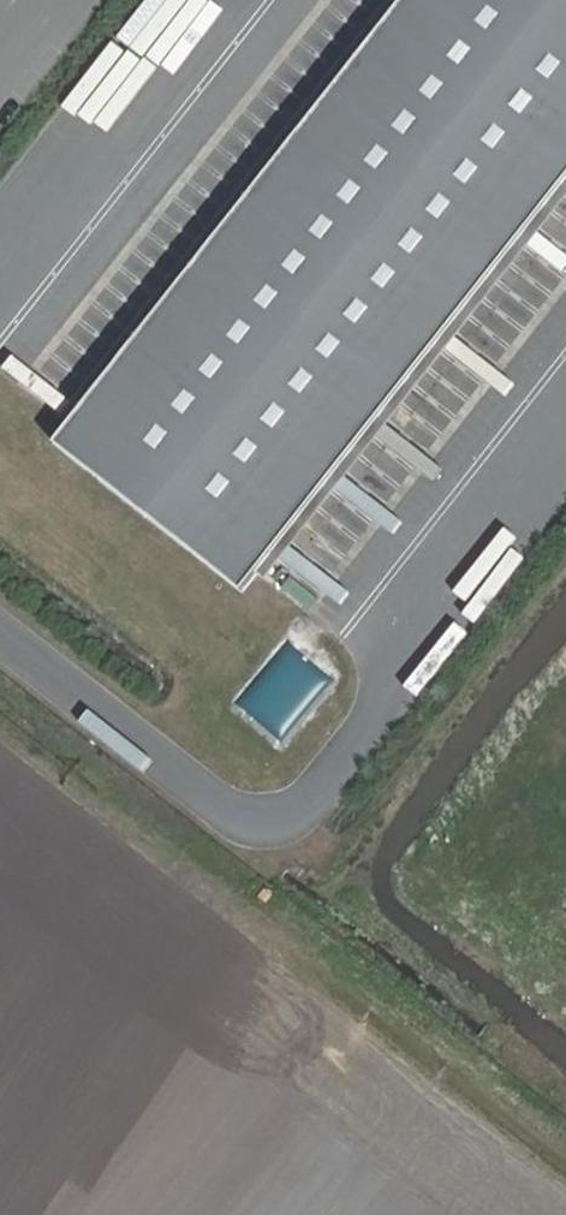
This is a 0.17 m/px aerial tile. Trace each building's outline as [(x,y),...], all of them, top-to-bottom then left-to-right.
[(69,469),(258,618),(565,231),(565,0),(442,0),(69,469)]
